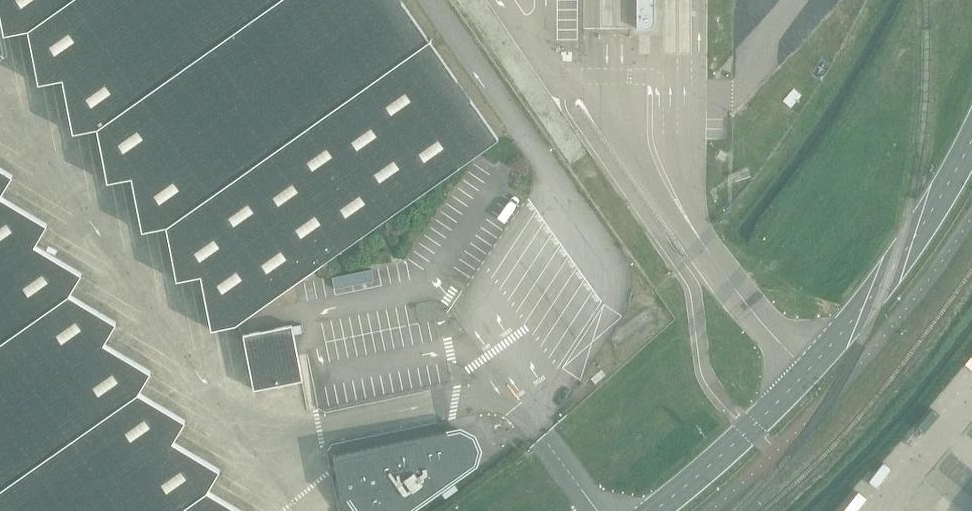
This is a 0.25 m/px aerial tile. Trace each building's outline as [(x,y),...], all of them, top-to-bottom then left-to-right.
[(236,324),(498,139),(401,0),(0,0),(0,13),(4,35),(28,30),(39,84),(63,79),(73,133),(97,128),(108,182),(132,177),(142,231),(166,226),(177,280),(201,275),(211,329),(236,324)] [(662,0),(630,0),(630,37),(662,37),(662,0)] [(208,490),(220,470),(173,441),(186,420),(139,392),(151,371),(104,343),(117,322),(70,294),(82,273),(35,245),(48,224),(0,196),(13,175),(0,167),(0,510),(242,510),(208,490)] [(303,380),(292,325),(243,335),(254,390),(303,380)] [(463,471),(475,463),(479,450),(473,437),(461,430),(448,433),(448,431),(333,455),(342,499),(349,497),(358,510),(409,510),(464,472),(463,471)]
